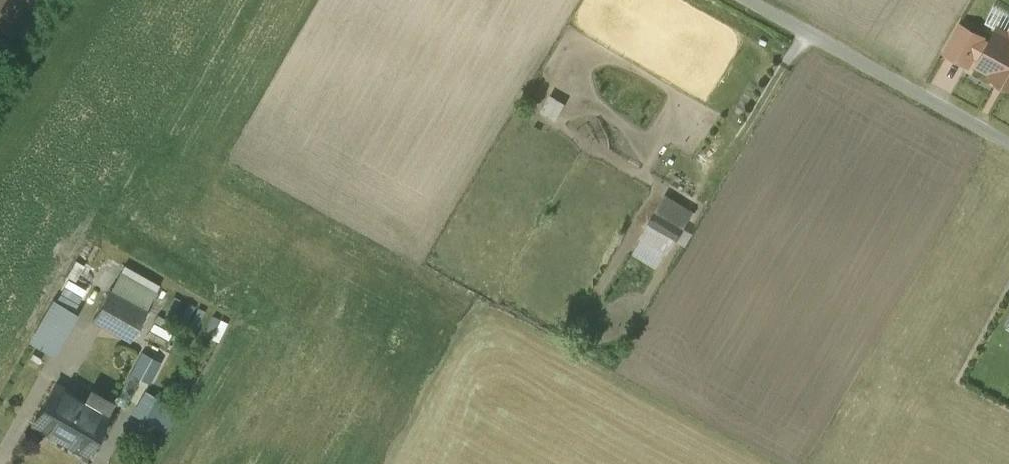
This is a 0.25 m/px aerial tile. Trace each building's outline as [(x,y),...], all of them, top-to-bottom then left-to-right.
[(961,23),(945,51),(968,63),(974,53),(982,38),(984,35),(961,23)] [(998,27),(989,42),(982,38),(974,53),(981,57),(978,63),(992,70),(990,73),(1008,83),(1008,33),(998,27)] [(561,118),(570,103),(556,95),(547,110),(561,118)] [(663,195),(651,239),(660,242),(662,232),(687,238),(696,203),(663,195)] [(147,308),(110,287),(93,317),(130,338),(147,308)] [(69,322),(48,310),(30,341),(51,353),(69,322)] [(215,316),(209,335),(224,340),(230,320),(215,316)] [(149,337),(167,347),(177,328),(160,319),(149,337)] [(135,372),(155,382),(165,359),(145,350),(135,372)] [(109,413),(55,383),(33,422),(86,452),(109,413)] [(133,420),(165,436),(178,411),(146,394),(133,420)]
